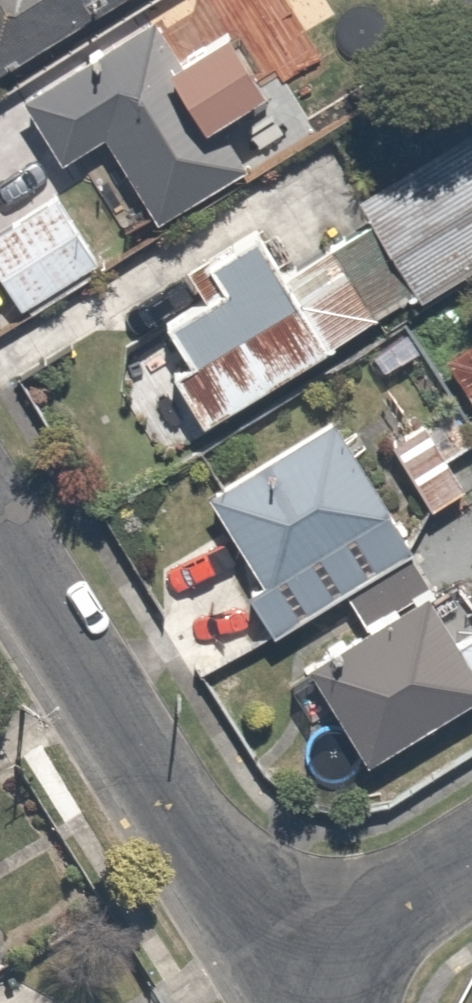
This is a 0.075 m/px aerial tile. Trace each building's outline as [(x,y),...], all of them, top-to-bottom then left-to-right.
[(101,0),(0,0),(0,66),(101,0)] [(157,52),(144,28),(9,100),(44,166),(103,134),(149,221),(242,171),(222,134),(234,127),(219,98),(246,83),(213,22),(157,52)] [(346,199),(408,299),(471,259),(471,126),(470,122),(346,199)] [(0,219),(0,292),(10,309),(93,261),(51,189),(0,219)] [(232,222),(175,257),(198,294),(156,320),(180,358),(159,370),(192,423),(311,350),(232,222)] [(379,442),(421,510),(471,479),(471,446),(445,402),(379,442)] [(315,553),(360,624),(298,663),(358,761),(471,690),(471,620),(448,635),(374,516),(380,512),(321,417),(201,492),(260,587),(315,553)]
